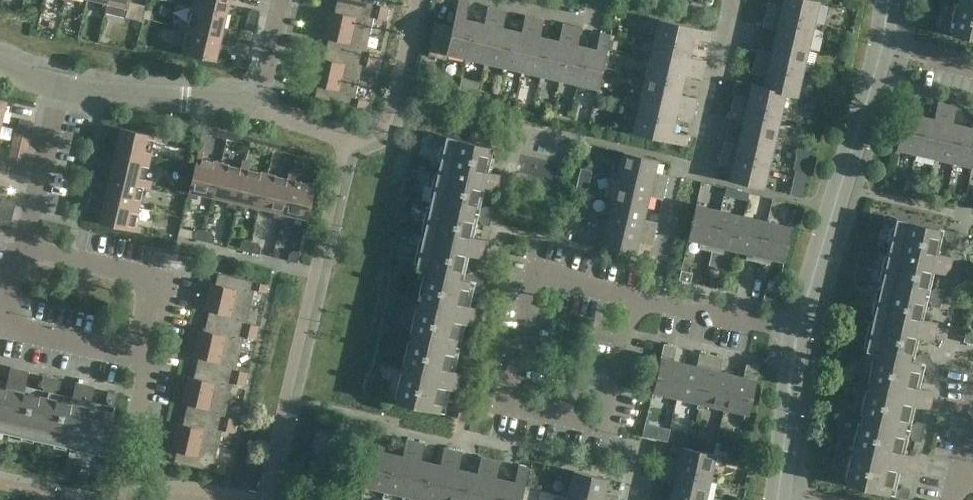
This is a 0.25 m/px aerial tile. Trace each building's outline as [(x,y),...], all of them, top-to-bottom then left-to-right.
[(107,0),(96,0),(103,2),(101,8),(105,9),(107,0)] [(105,9),(104,12),(137,20),(141,0),(107,0),(105,9)] [(193,5),(226,13),(229,0),(194,0),(193,5)] [(377,0),(337,0),(337,2),(386,13),(388,7),(376,4),(377,0)] [(814,0),(783,0),(781,9),(776,8),(776,5),(767,3),(765,14),(819,27),(820,25),(814,23),(819,1),(814,0)] [(950,34),(972,40),(972,0),(958,0),(950,34)] [(466,58),(475,21),(465,19),(468,3),(458,1),(452,28),(435,24),(428,56),(446,60),(448,54),(466,58)] [(385,20),(386,13),(337,2),(333,17),(330,16),(330,15),(329,14),(326,24),(370,34),(374,17),(385,20)] [(223,28),(226,13),(193,5),(188,25),(182,23),(181,27),(227,38),(228,35),(223,28)] [(485,63),(497,9),(488,7),(484,24),(475,21),(466,58),(485,63)] [(257,20),(259,10),(252,9),(249,11),(247,18),(257,20)] [(504,67),(512,30),(502,28),(506,12),(497,9),(485,63),(504,67)] [(819,29),(819,27),(765,14),(762,27),(771,29),(771,26),(777,27),(774,41),(808,49),(812,28),(819,29)] [(522,71),(535,18),(525,16),(521,32),(512,30),(504,67),(522,71)] [(255,30),(257,20),(247,18),(245,24),(248,28),(255,30)] [(541,76),(550,39),(540,36),(543,20),(535,18),(522,71),(541,76)] [(710,42),(712,31),(659,19),(655,39),(691,47),(693,37),(710,42)] [(365,51),(370,34),(326,24),(324,34),(325,34),(325,33),(329,34),(326,49),(376,60),(377,54),(365,51)] [(560,80),(572,27),(562,24),(559,41),(550,39),(541,76),(560,80)] [(227,41),(227,38),(181,27),(180,31),(186,32),(181,53),(215,61),(219,46),(227,41)] [(578,84),(587,47),(577,45),(581,29),(572,27),(560,80),(578,84)] [(596,49),(587,47),(578,84),(598,89),(607,48),(610,35),(600,33),(596,49)] [(689,57),(691,47),(655,39),(650,57),(703,70),(706,60),(689,57)] [(803,70),(808,49),(774,41),(770,56),(765,54),(766,52),(757,50),(754,61),(808,74),(809,72),(803,70)] [(374,67),(376,60),(326,49),(323,63),(319,62),(318,61),(316,71),(359,81),(363,65),(374,67)] [(246,68),(248,58),(241,57),(238,58),(236,66),(246,68)] [(701,79),(703,70),(650,57),(646,76),(682,84),(685,75),(701,79)] [(808,76),(808,74),(754,61),(751,73),(760,75),(761,73),(766,74),(763,87),(797,95),(802,75),(808,76)] [(355,98),(359,81),(316,71),(313,80),(315,81),(315,80),(318,80),(315,96),(365,108),(366,100),(355,98)] [(680,94),(682,84),(646,76),(642,95),(695,107),(697,98),(680,94)] [(797,97),(797,95),(763,87),(751,85),(748,99),(743,98),(743,96),(734,94),(731,106),(786,119),(786,116),(780,114),(785,94),(797,97)] [(692,117),(695,107),(642,95),(637,113),(674,122),(676,113),(692,117)] [(914,153),(923,116),(915,114),(919,98),(909,95),(896,149),(914,153)] [(934,158),(947,104),(938,102),(934,119),(923,116),(914,153),(934,158)] [(953,162),(962,125),(953,123),(956,106),(947,104),(934,158),(953,162)] [(785,121),(786,119),(731,106),(729,118),(737,120),(738,117),(744,118),(740,133),(774,141),(779,119),(785,121)] [(672,131),(674,122),(637,113),(633,133),(686,145),(688,135),(672,131)] [(19,118),(18,125),(33,128),(34,124),(32,121),(19,118)] [(972,160),(972,119),(971,127),(962,125),(953,162),(972,166),(972,160)] [(101,133),(102,133),(113,136),(114,135),(116,133),(119,137),(115,152),(149,159),(154,140),(160,142),(161,137),(103,123),(101,133)] [(31,133),(33,128),(18,125),(16,132),(29,135),(31,133)] [(769,162),(774,141),(740,133),(737,147),(732,146),(732,143),(723,141),(720,153),(775,166),(775,163),(769,162)] [(446,136),(430,202),(473,212),(478,214),(491,217),(494,207),(485,205),(479,209),(484,190),(498,193),(502,175),(488,172),(493,152),(496,158),(504,160),(507,150),(446,136)] [(799,146),(797,155),(808,158),(810,149),(799,146)] [(213,196),(221,163),(201,158),(203,152),(198,151),(187,197),(191,198),(198,193),(213,196)] [(653,175),(657,159),(623,151),(618,173),(612,172),(612,175),(665,187),(668,175),(659,173),(658,176),(653,175)] [(145,179),(149,159),(115,152),(112,166),(94,162),(92,171),(150,185),(151,181),(145,179)] [(774,168),(775,166),(720,153),(718,164),(727,166),(727,164),(733,165),(729,181),(763,189),(768,166),(774,168)] [(23,161),(11,158),(9,165),(23,168),(24,163),(23,161)] [(235,208),(246,162),(242,161),(240,168),(221,163),(213,196),(227,200),(232,208),(235,208)] [(260,207),(268,174),(248,169),(250,163),(246,162),(235,208),(237,209),(245,204),(260,207)] [(22,173),(23,168),(9,165),(7,172),(19,175),(22,173)] [(587,193),(592,171),(581,169),(576,191),(587,193)] [(149,188),(150,185),(92,171),(90,180),(108,184),(105,199),(138,207),(143,187),(149,188)] [(282,219),(293,173),(289,172),(287,178),(268,174),(260,207),(274,211),(279,219),(282,219)] [(296,174),(293,173),(282,219),(284,220),(291,215),(307,219),(315,185),(295,180),(296,174)] [(662,199),(665,187),(612,175),(611,177),(617,178),(612,200),(646,207),(649,193),(654,195),(654,197),(662,199)] [(0,204),(0,205),(14,208),(15,204),(13,200),(1,198),(0,204)] [(134,226),(138,207),(105,199),(101,213),(84,209),(81,219),(139,232),(140,227),(134,226)] [(642,222),(646,207),(612,200),(607,221),(601,219),(601,222),(654,234),(657,222),(648,220),(647,223),(642,222)] [(478,214),(473,212),(430,202),(415,269),(426,271),(470,281),(470,280),(475,282),(482,278),(478,273),(470,271),(465,274),(469,255),(483,259),(487,241),(473,237),(477,218),(481,224),(489,226),(491,217),(478,214)] [(788,202),(785,212),(795,214),(797,204),(788,202)] [(711,250),(720,210),(696,204),(688,239),(703,242),(702,247),(699,247),(699,248),(711,250)] [(14,208),(0,205),(0,212),(10,215),(13,213),(14,208)] [(735,250),(743,215),(720,210),(711,250),(723,253),(723,252),(721,252),(722,246),(735,250)] [(757,261),(767,221),(743,215),(735,250),(749,253),(748,258),(746,258),(746,259),(757,261)] [(896,218),(880,284),(923,294),(928,295),(941,298),(943,289),(936,287),(929,290),(934,271),(948,274),(952,257),(938,253),(943,234),(946,240),(954,242),(956,232),(944,229),(896,218)] [(792,227),(767,221),(757,261),(769,264),(770,263),(767,262),(769,257),(784,261),(792,227)] [(651,246),(654,234),(601,222),(600,224),(606,226),(601,247),(635,255),(638,240),(643,241),(643,244),(651,246)] [(202,241),(205,231),(198,229),(194,232),(193,239),(202,241)] [(212,232),(205,231),(202,241),(212,243),(214,236),(212,232)] [(249,252),(252,242),(244,240),(241,242),(240,249),(249,252)] [(259,243),(252,242),(249,252),(259,254),(261,247),(259,243)] [(289,253),(287,261),(297,263),(299,253),(292,251),(289,253)] [(692,272),(681,269),(679,279),(690,282),(691,281),(692,272)] [(470,280),(470,281),(426,271),(411,336),(454,346),(460,348),(472,351),(475,342),(466,340),(461,343),(465,324),(479,327),(483,309),(470,306),(474,287),(478,293),(486,294),(487,287),(482,278),(475,282),(470,280)] [(209,286),(207,296),(250,305),(254,289),(266,292),(268,284),(217,273),(214,289),(210,288),(211,286),(209,286)] [(726,291),(729,281),(718,278),(716,288),(726,291)] [(739,283),(729,281),(726,291),(737,293),(739,283)] [(928,295),(923,294),(880,284),(865,350),(877,353),(919,363),(920,362),(925,363),(925,364),(936,367),(928,354),(921,352),(914,356),(919,337),(933,340),(937,322),(923,319),(927,299),(931,305),(939,307),(941,298),(928,295)] [(774,302),(776,292),(765,289),(763,299),(774,302)] [(247,322),(250,305),(207,296),(205,305),(206,306),(206,305),(210,306),(207,320),(257,332),(258,325),(247,322)] [(255,339),(257,332),(207,320),(203,335),(200,334),(200,333),(199,333),(196,343),(240,353),(243,336),(255,339)] [(965,331),(963,341),(972,344),(972,333),(965,331)] [(470,360),(472,351),(460,348),(454,346),(411,336),(396,403),(457,417),(459,407),(451,405),(445,409),(450,389),(464,392),(468,375),(454,371),(458,352),(462,358),(470,360)] [(236,370),(240,353),(196,343),(194,353),(195,353),(196,352),(199,352),(196,367),(246,379),(247,372),(236,370)] [(677,397),(685,363),(671,360),(672,354),(675,355),(677,346),(664,343),(651,397),(655,398),(656,392),(677,397)] [(699,408),(712,354),(700,352),(698,361),(700,361),(699,366),(685,363),(677,397),(698,402),(697,408),(699,408)] [(920,362),(919,363),(877,353),(862,417),(904,427),(909,429),(922,432),(924,423),(917,421),(910,424),(915,405),(929,408),(933,391),(919,387),(924,369),(928,374),(935,376),(937,369),(936,367),(925,364),(925,363),(920,362)] [(724,408),(732,374),(717,370),(719,365),(721,366),(723,357),(712,354),(699,408),(701,409),(703,403),(724,408)] [(747,419),(760,365),(747,362),(745,372),(747,372),(746,377),(732,374),(724,408),(745,413),(744,419),(747,419)] [(244,386),(246,379),(196,367),(192,382),(189,381),(189,380),(188,380),(186,390),(229,400),(232,383),(244,386)] [(38,439),(48,396),(52,378),(43,376),(41,385),(44,390),(25,385),(28,372),(11,368),(7,381),(0,380),(0,431),(38,439)] [(48,396),(38,439),(104,455),(118,393),(108,391),(106,400),(110,405),(90,401),(94,387),(76,383),(73,396),(53,392),(59,389),(61,380),(52,378),(48,396)] [(225,416),(229,400),(186,390),(184,399),(185,399),(189,399),(185,414),(235,426),(237,419),(225,416)] [(233,433),(235,426),(185,414),(182,429),(178,428),(178,427),(177,427),(175,437),(218,446),(222,430),(233,433)] [(909,429),(904,427),(862,417),(846,484),(907,498),(909,488),(901,486),(895,490),(899,471),(914,474),(918,456),(904,453),(908,433),(912,439),(920,441),(922,432),(909,429)] [(659,425),(656,439),(667,442),(670,428),(659,425)] [(384,491),(393,454),(384,452),(387,435),(377,433),(365,486),(384,491)] [(214,463),(218,446),(175,437),(173,446),(174,446),(174,445),(178,446),(174,462),(224,473),(226,466),(214,463)] [(403,495),(415,442),(407,440),(403,456),(393,454),(384,491),(403,495)] [(422,499),(430,462),(421,460),(425,444),(415,442),(403,495),(422,499)] [(715,454),(682,446),(678,461),(673,460),(673,457),(664,455),(662,467),(715,480),(716,477),(710,476),(715,454)] [(453,450),(444,448),(440,465),(430,462),(422,499),(425,499),(441,499),(453,450)] [(468,471),(458,469),(462,452),(453,450),(441,499),(461,499),(468,471)] [(490,459),(481,457),(477,473),(468,471),(461,499),(481,499),(490,459)] [(505,480),(496,477),(500,461),(490,459),(481,499),(500,499),(505,480)] [(505,480),(500,499),(521,499),(529,468),(518,466),(514,482),(505,480)] [(715,480),(662,467),(659,479),(668,480),(669,478),(674,480),(670,494),(697,499),(705,499),(709,480),(715,482),(715,480)] [(562,494),(588,499),(617,499),(618,494),(610,492),(609,494),(604,493),(607,478),(573,471),(569,493),(563,491),(562,494)]
